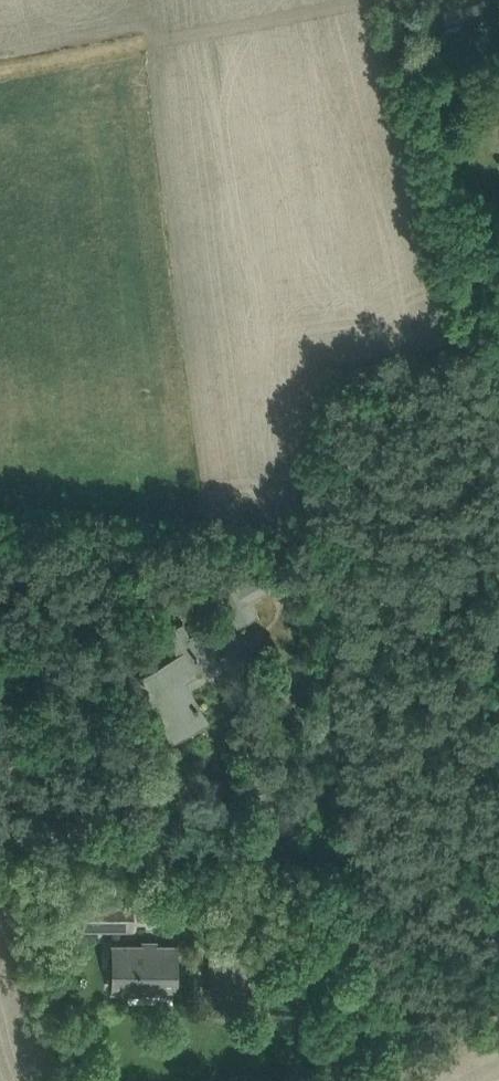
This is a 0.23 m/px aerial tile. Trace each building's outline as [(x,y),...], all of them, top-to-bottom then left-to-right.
[(482,3),(443,11),(446,22),(484,14),(482,3)] [(239,584),(220,595),(230,612),(282,583),(270,562),(237,580),(239,584)] [(152,699),(163,717),(173,736),(204,719),(194,700),(182,679),(203,667),(206,672),(222,663),(203,629),(189,637),(181,623),(163,633),(177,657),(127,686),(142,705),(152,699)] [(76,928),(132,928),(132,899),(76,899),(76,928)] [(176,984),(176,967),(177,945),(128,944),(128,951),(113,951),(113,968),(113,989),(155,990),(155,984),(176,984)]
